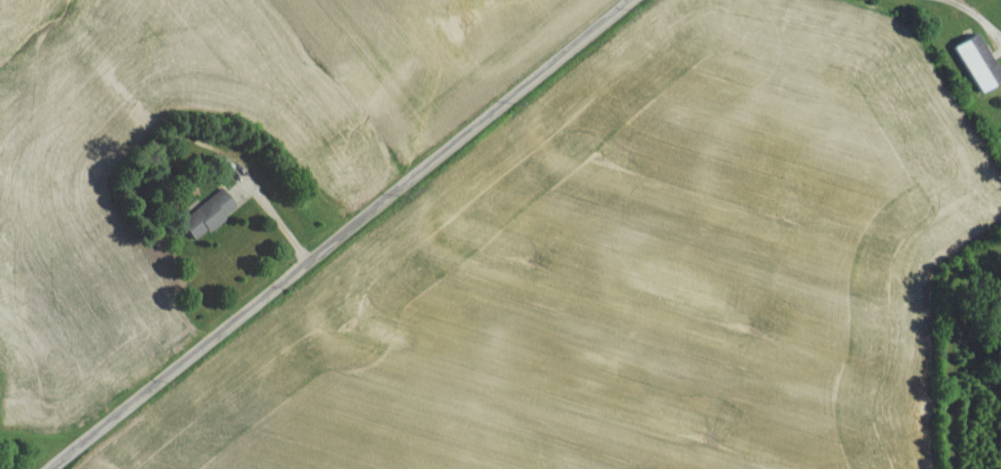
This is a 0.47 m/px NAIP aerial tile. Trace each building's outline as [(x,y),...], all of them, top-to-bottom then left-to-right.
[(949,55),(977,101),(1000,87),(973,40),(949,55)] [(234,214),(217,195),(176,231),(192,250),(234,214)]
